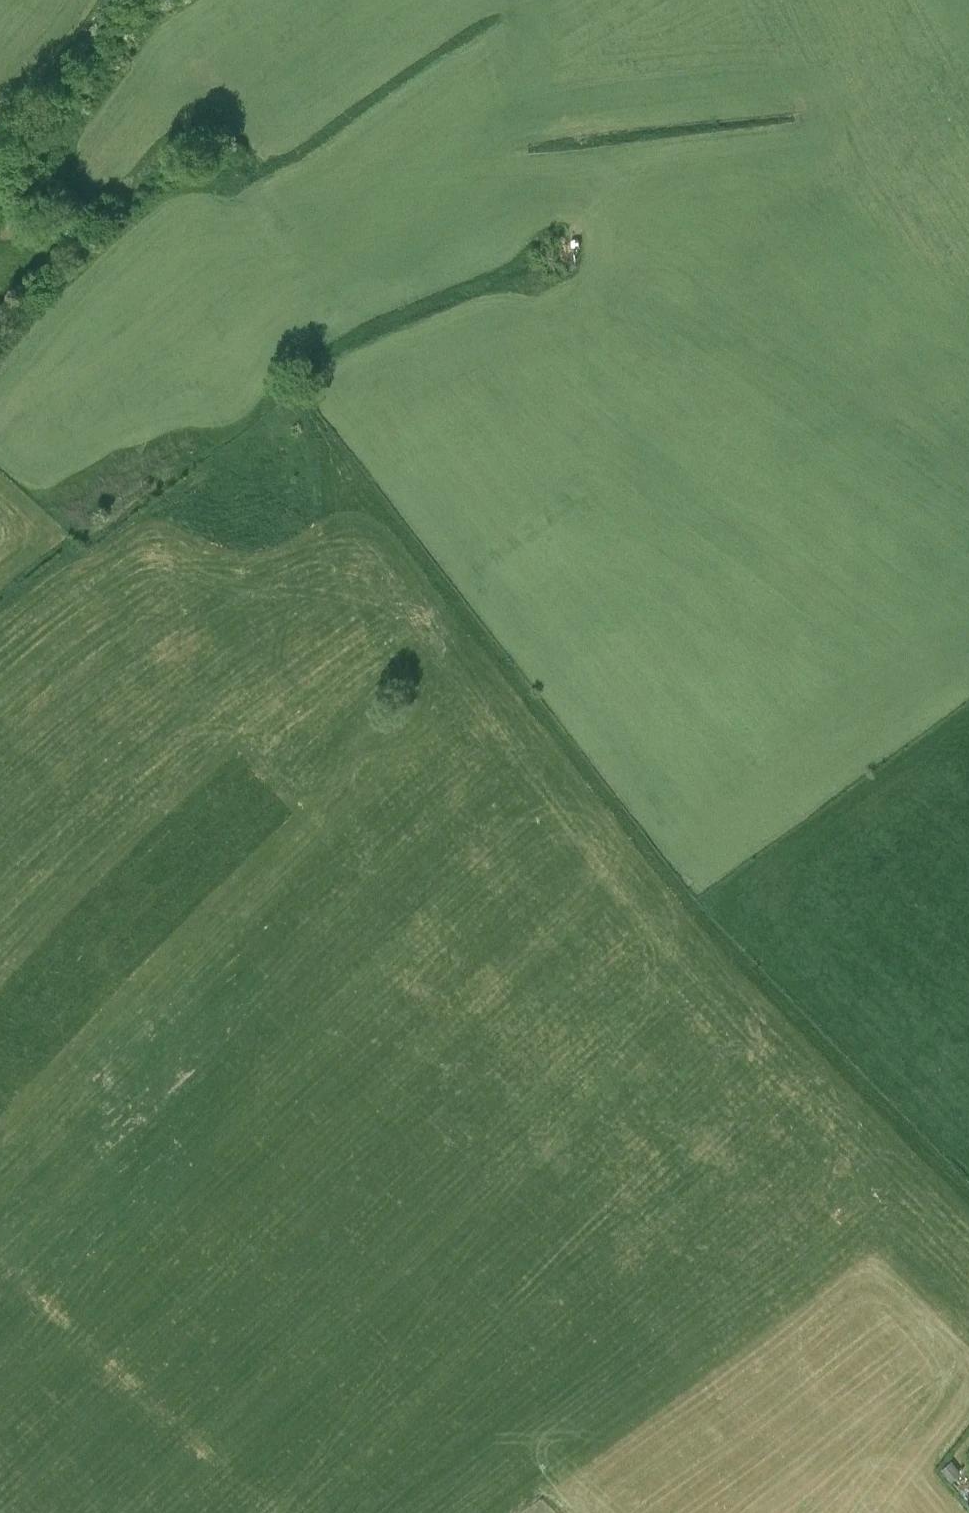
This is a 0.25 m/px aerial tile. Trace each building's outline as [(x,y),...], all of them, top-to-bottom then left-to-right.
[(961,1472),(952,1460),(941,1468),(951,1481),(961,1472)]
